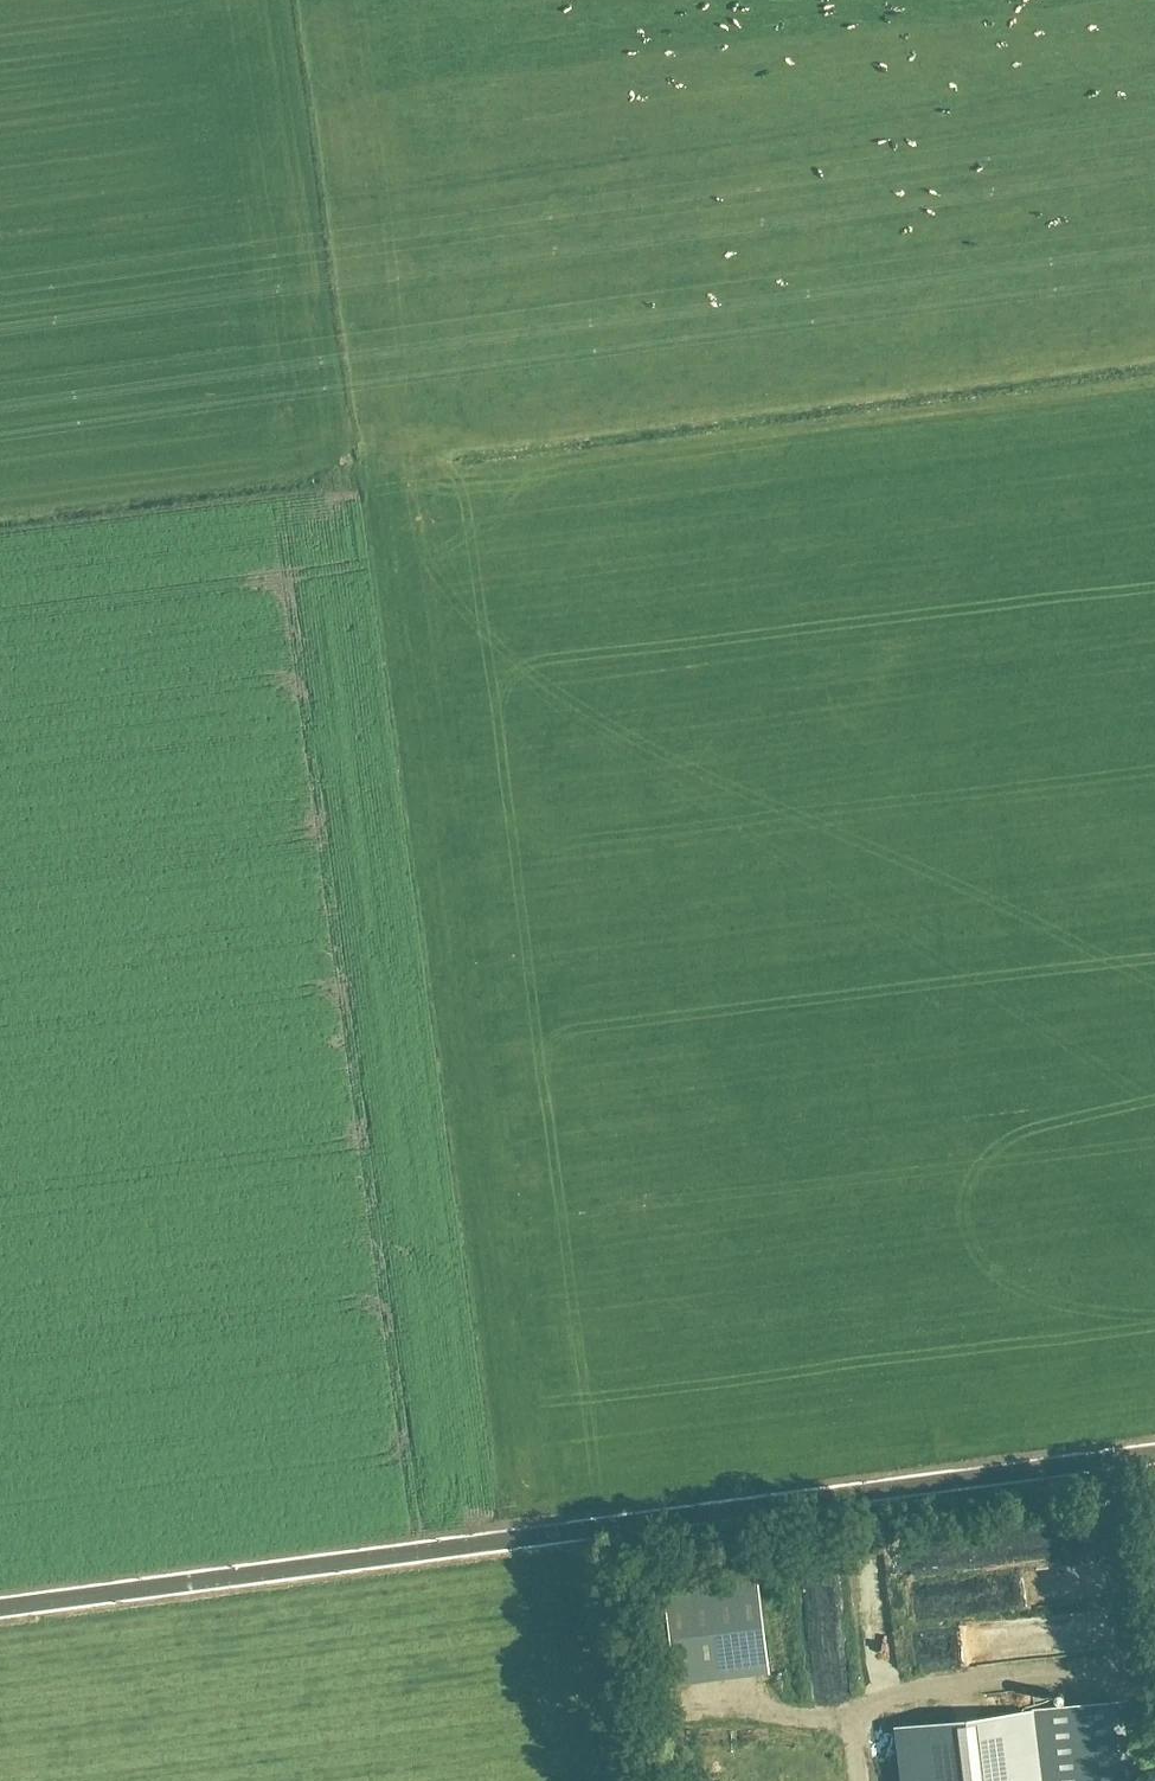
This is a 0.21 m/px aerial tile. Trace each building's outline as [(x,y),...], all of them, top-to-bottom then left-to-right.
[(667,1585),(681,1682),(769,1669),(756,1572),(667,1585)] [(866,1662),(900,1660),(899,1644),(865,1647),(866,1662)] [(1109,1701),(899,1726),(906,1780),(1139,1780),(1129,1699),(1109,1701)]
